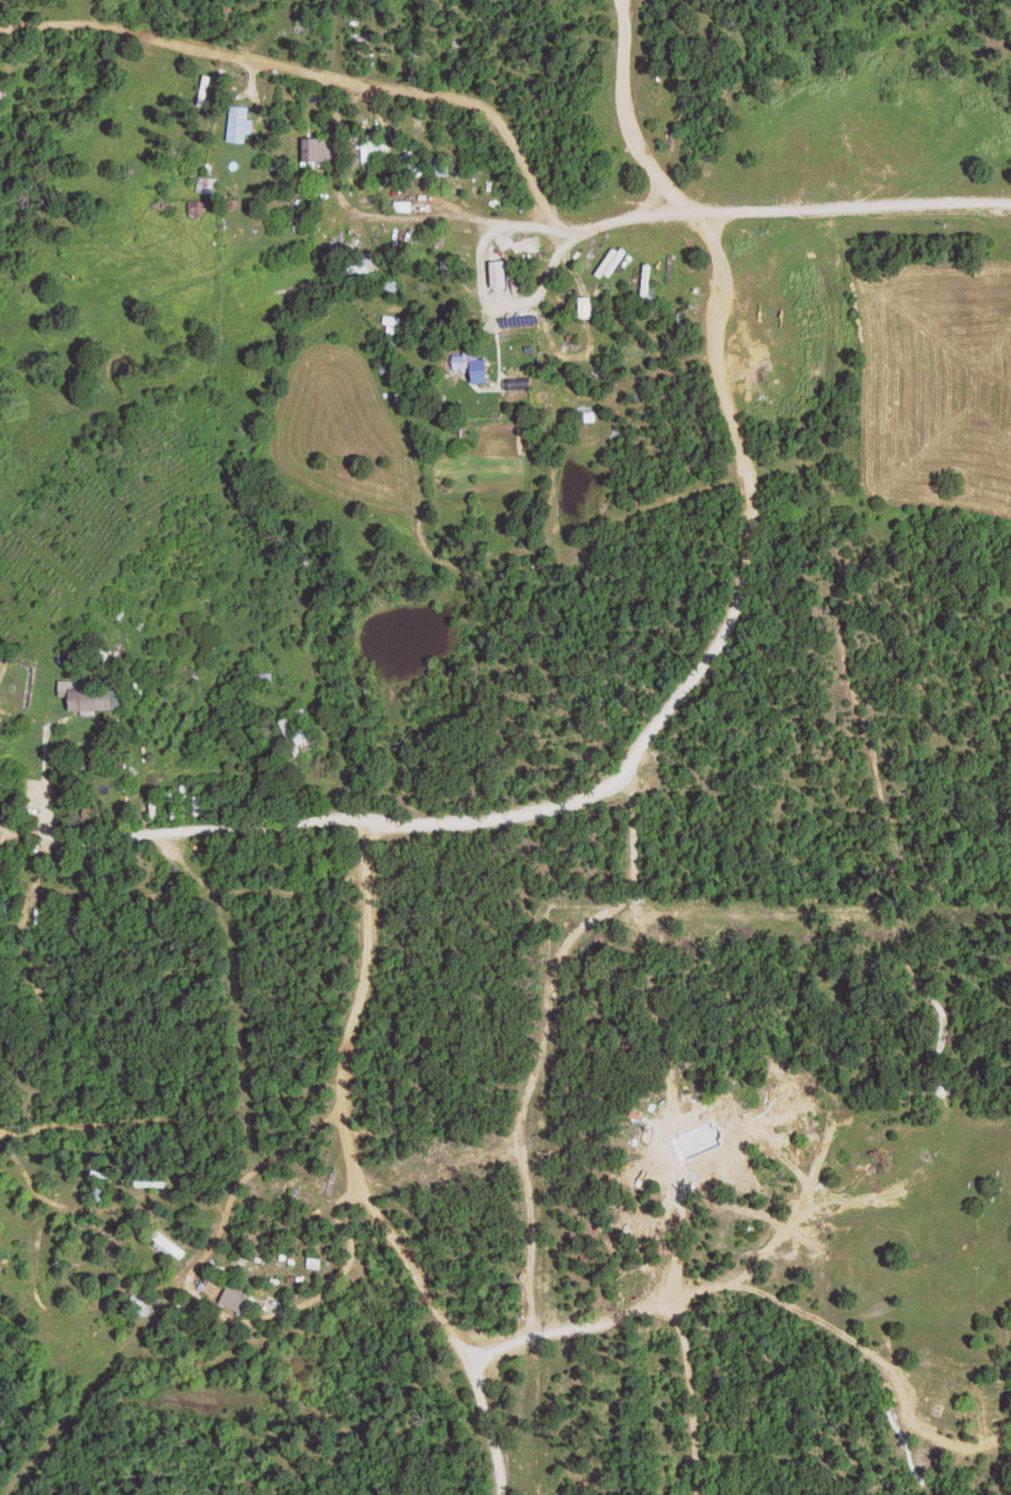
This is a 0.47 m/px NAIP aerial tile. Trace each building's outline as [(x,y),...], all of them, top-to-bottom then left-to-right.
[(250,144),(253,119),(249,119),(250,107),(231,105),(228,142),(250,144)] [(381,132),(368,132),(368,143),(364,143),(363,170),(382,170),(382,158),(391,158),(391,141),(381,140),(381,132)] [(321,164),(321,138),(302,138),(302,164),(321,164)] [(451,175),(449,155),(435,156),(437,177),(451,175)] [(412,202),(396,202),(396,211),(412,211),(412,202)] [(480,371),(480,352),(453,352),(453,371),(480,371)] [(68,710),(120,710),(120,686),(67,687),(68,710)] [(321,745),(305,704),(294,709),(301,728),(295,730),(289,716),(279,720),(293,756),(321,745)] [(104,1186),(94,1186),(94,1202),(104,1203),(104,1186)] [(188,1252),(158,1228),(152,1236),(182,1260),(188,1252)] [(221,1303),(243,1314),(252,1296),(242,1291),(237,1301),(225,1295),(221,1303)]
